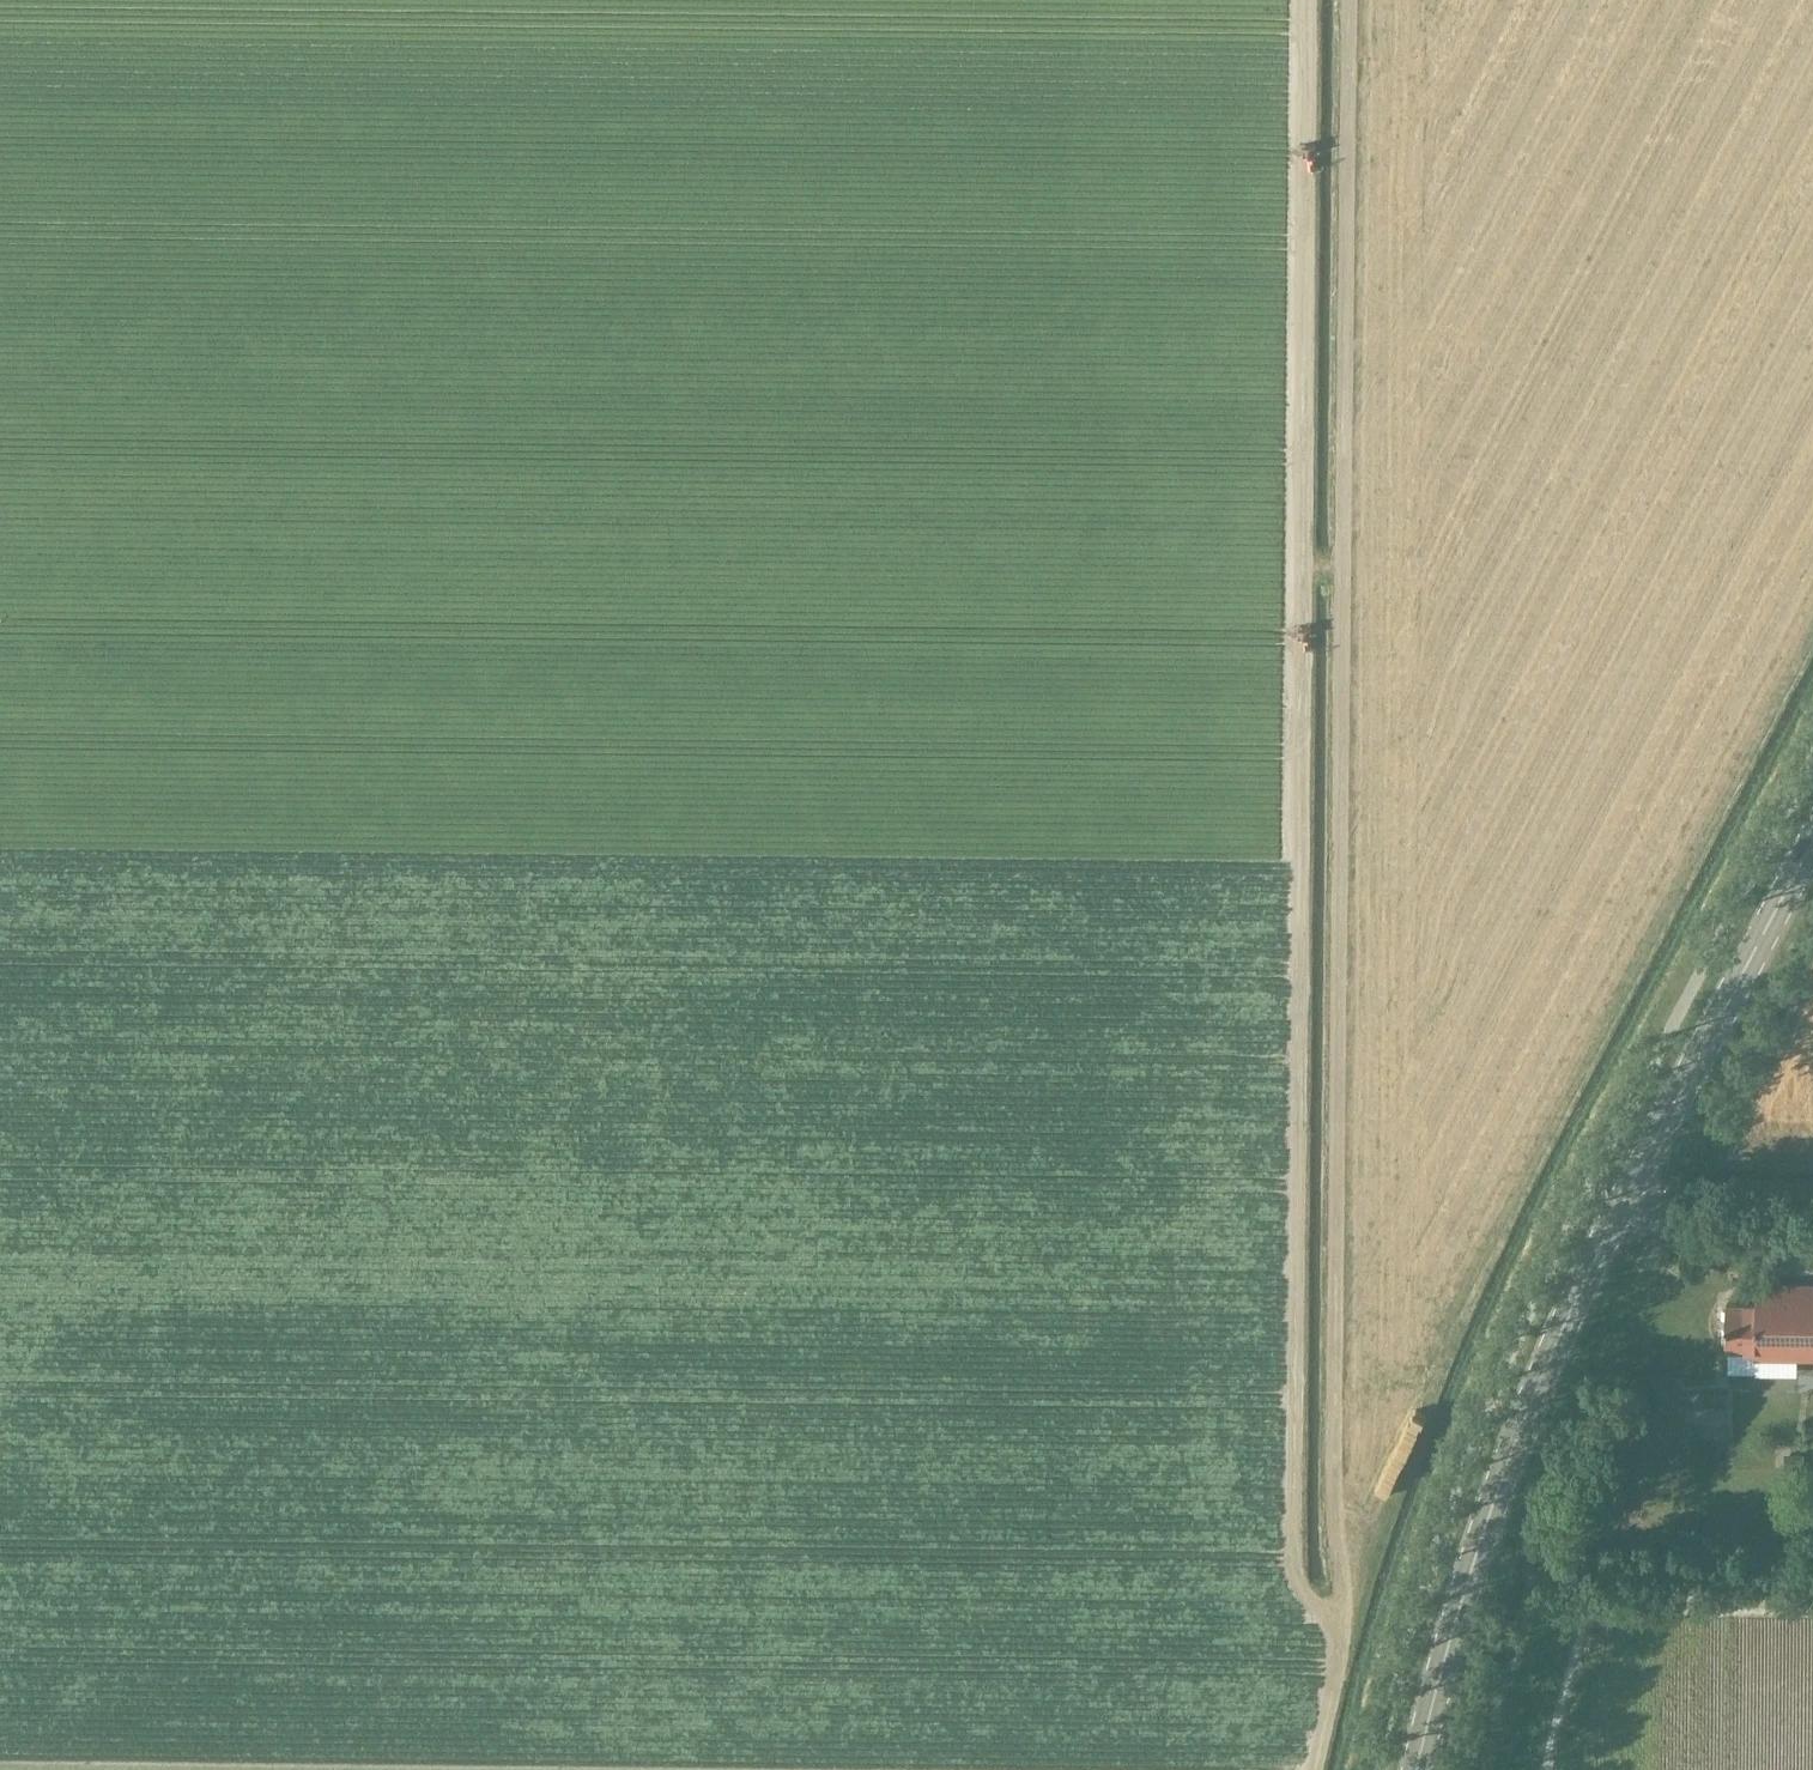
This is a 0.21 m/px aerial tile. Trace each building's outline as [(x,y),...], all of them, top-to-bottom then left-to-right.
[(1756,1284),(1756,1302),(1727,1302),(1726,1348),(1755,1348),(1755,1356),(1812,1356),(1812,1284),(1756,1284)]
